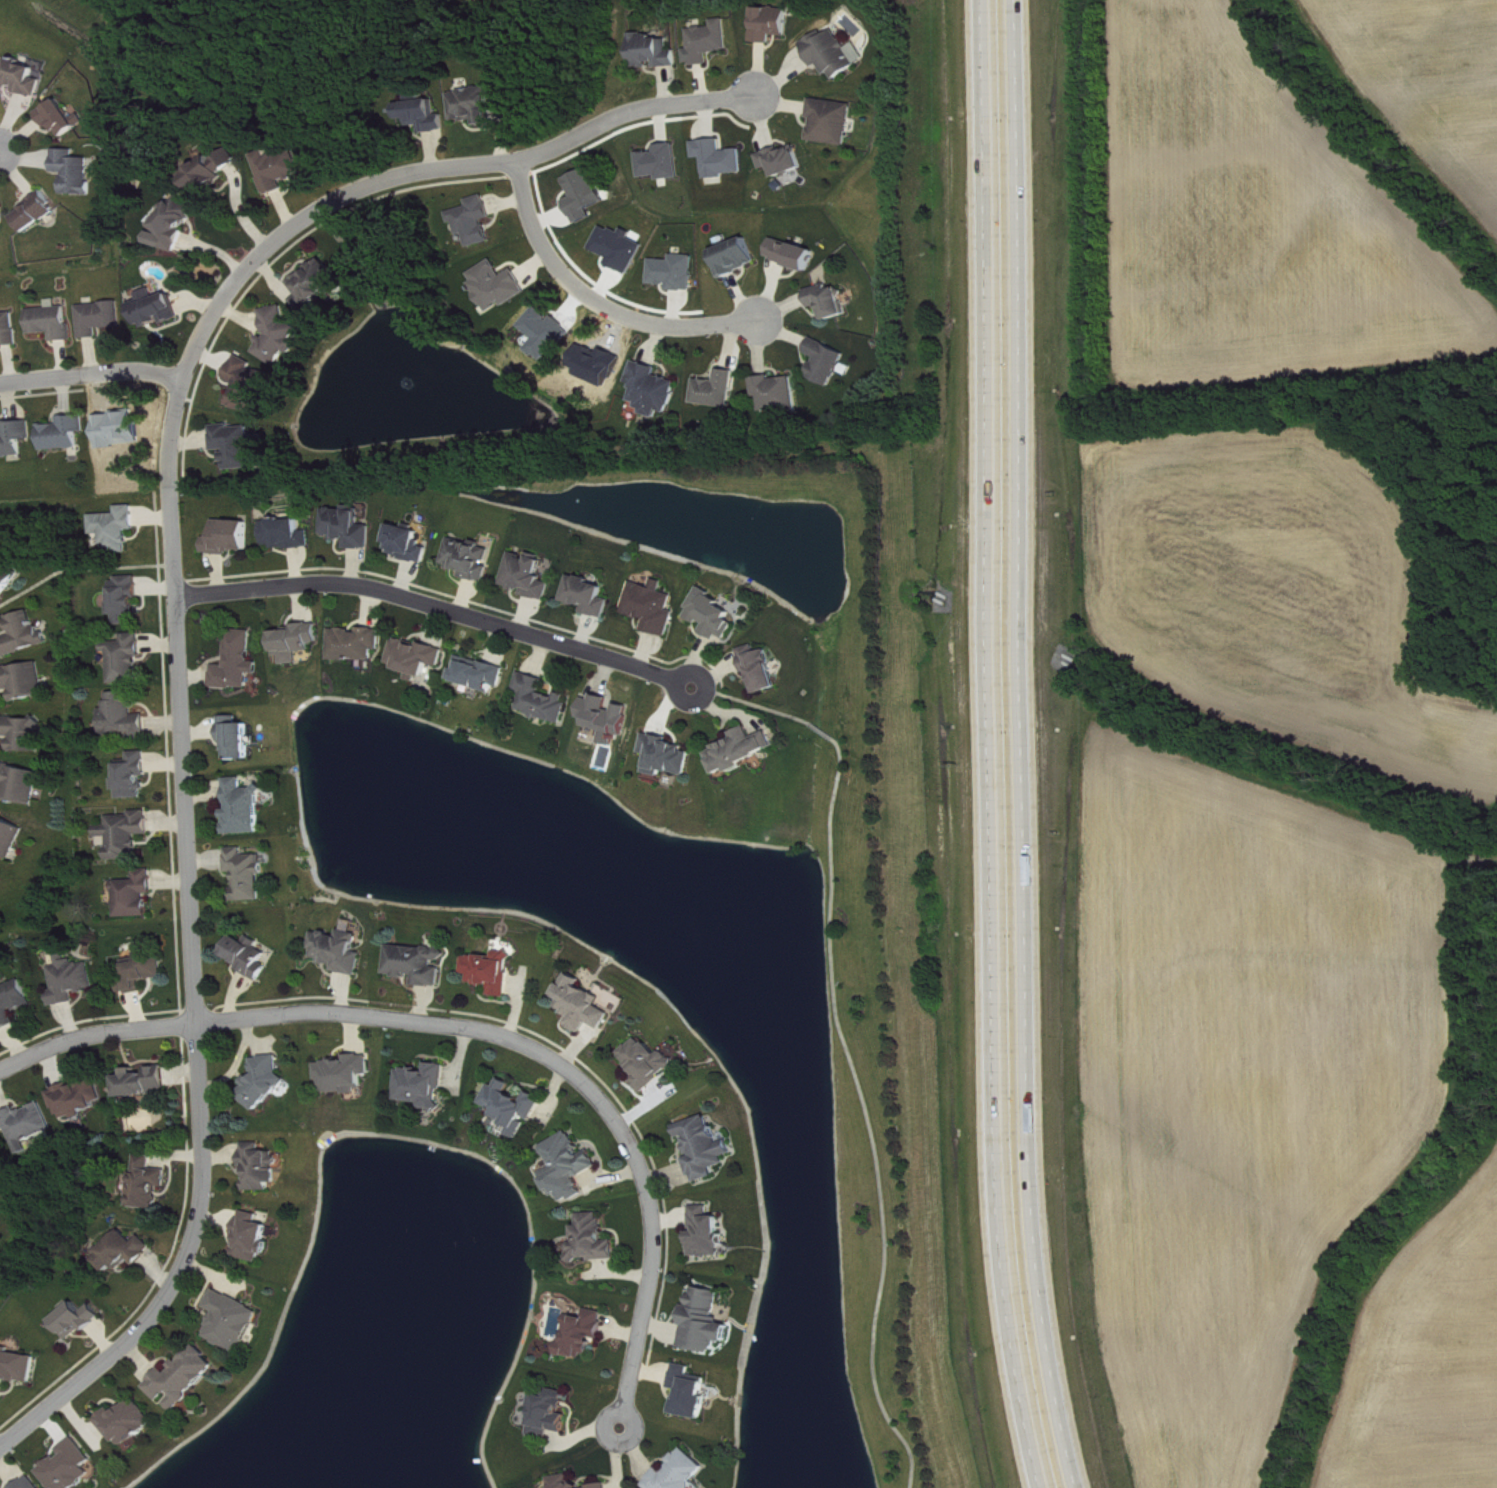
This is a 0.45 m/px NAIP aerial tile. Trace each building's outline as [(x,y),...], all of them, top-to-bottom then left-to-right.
[(790,37),(792,10),(758,8),(756,43),(775,44),(775,36),(790,37)] [(711,53),(731,52),(729,19),(716,20),(716,28),(692,29),(693,50),(687,50),(688,66),(712,64),(711,53)] [(835,81),(869,61),(866,56),(865,57),(858,45),(851,49),(839,29),(829,36),(827,31),(805,45),(818,68),(825,64),(835,81)] [(680,67),(679,50),(672,51),(671,39),(656,40),(655,34),(633,36),(636,69),(656,67),(656,69),(680,67)] [(7,61),(1,82),(21,87),(20,92),(44,98),(49,80),(40,78),(43,67),(16,60),(16,63),(7,61)] [(454,92),(458,123),(478,120),(479,126),(498,124),(493,87),(454,92)] [(86,113),(78,118),(66,98),(46,111),(64,140),(92,123),(86,113)] [(856,104),(815,99),(813,119),(815,119),(813,142),(852,146),(856,104)] [(399,104),(401,121),(414,119),(416,135),(449,131),(447,115),(438,116),(437,100),(399,104)] [(697,142),(699,159),(708,158),(710,178),(747,175),(745,150),(726,151),(725,140),(697,142)] [(681,145),(659,146),(660,153),(642,154),(643,178),(661,177),(662,180),(683,179),(681,145)] [(766,170),(777,167),(780,178),(807,170),(801,148),(785,153),(784,148),(761,154),(766,170)] [(81,150),(61,149),(60,173),(71,174),(70,195),(98,196),(98,183),(95,183),(95,159),(81,158),(81,150)] [(202,198),(231,178),(228,173),(242,164),(233,150),(216,161),(214,157),(187,174),(202,198)] [(309,175),(300,150),(275,158),(272,150),(258,155),(272,197),(291,190),(288,182),(309,175)] [(607,203),(593,169),(568,179),(576,198),(569,201),(579,225),(596,218),(592,209),(607,203)] [(31,233),(62,213),(49,193),(18,214),(31,233)] [(182,253),(185,244),(186,243),(190,228),(203,210),(182,195),(153,235),(150,244),(182,253)] [(494,243),(489,221),(495,219),(489,195),(471,200),(472,207),(451,213),(458,237),(469,234),(472,249),(494,243)] [(9,207),(0,208),(0,237),(5,236),(4,224),(10,223),(9,207)] [(761,265),(751,238),(716,251),(725,278),(761,265)] [(819,250),(776,239),(771,260),(814,271),(819,250)] [(697,256),(675,255),(675,261),(655,260),(653,285),(672,286),(672,291),(696,292),(697,256)] [(338,290),(341,295),(351,287),(328,258),(310,273),(309,272),(294,283),(304,295),(297,300),(307,313),(338,290)] [(471,275),(492,313),(507,305),(507,306),(531,293),(518,270),(506,277),(497,261),(471,275)] [(811,291),(815,309),(823,307),(826,321),(850,316),(844,289),(833,291),(832,286),(811,291)] [(143,330),(184,317),(177,294),(161,299),(157,289),(142,294),(145,301),(135,304),(143,330)] [(33,310),(35,335),(57,333),(57,342),(77,341),(76,327),(72,327),(71,306),(63,307),(63,300),(54,300),(54,309),(33,310)] [(126,327),(124,302),(83,306),(86,340),(103,338),(102,330),(126,327)] [(267,310),(271,337),(267,338),(259,354),(282,366),(288,354),(298,352),(303,343),(299,340),(305,328),(292,321),(289,306),(267,310)] [(3,342),(4,347),(22,346),(20,313),(0,315),(0,343),(3,342)] [(837,388),(852,354),(816,339),(809,354),(820,358),(812,377),(837,388)] [(278,374),(256,370),(257,363),(241,355),(230,378),(240,383),(238,394),(233,406),(238,409),(265,414),(269,390),(274,391),(278,374)] [(682,382),(660,376),(662,368),(638,362),(632,385),(638,387),(634,404),(648,407),(646,415),(662,419),(663,412),(674,414),(682,382)] [(736,408),(740,371),(723,370),(721,382),(700,380),(698,404),(736,408)] [(798,377),(776,380),(776,376),(759,378),(763,413),(802,409),(798,377)] [(47,451),(84,448),(82,433),(90,433),(89,416),(64,418),(64,425),(45,426),(47,451)] [(27,457),(26,441),(37,440),(36,421),(7,423),(8,434),(0,434),(0,458),(27,457)] [(257,469),(256,453),(261,453),(260,436),(255,437),(254,426),(217,427),(218,452),(229,451),(230,471),(257,469)] [(93,516),(94,536),(106,535),(107,555),(132,553),(131,531),(139,531),(138,506),(120,507),(120,514),(93,516)] [(376,526),(365,526),(365,508),(349,508),(349,510),(329,509),(328,537),(338,537),(338,540),(351,540),(351,549),(376,550),(376,526)] [(304,519),(266,522),(268,543),(277,542),(277,551),(315,548),(313,531),(305,531),(304,519)] [(208,538),(207,553),(252,555),(253,522),(218,521),(217,539),(208,538)] [(428,532),(397,525),(392,543),(397,544),(394,556),(430,565),(434,549),(425,546),(428,532)] [(477,545),(455,539),(449,566),(469,571),(467,577),(492,583),(496,567),(492,566),(497,548),(478,543),(477,545)] [(507,587),(526,591),(526,595),(553,602),(557,582),(545,579),(550,558),(534,554),(533,558),(515,553),(507,587)] [(4,600),(24,573),(0,555),(0,597),(4,600)] [(569,602),(592,608),(590,614),(612,620),(617,600),(609,598),(612,585),(575,576),(569,602)] [(120,625),(142,625),(140,578),(114,578),(115,617),(119,617),(120,625)] [(674,639),(681,612),(675,611),(679,596),(667,593),(670,582),(659,579),(657,588),(637,582),(629,614),(652,620),(649,632),(674,639)] [(741,623),(735,620),(739,613),(724,606),(727,600),(704,589),(691,617),(711,626),(708,632),(732,643),(741,623)] [(3,638),(8,656),(52,645),(49,632),(40,634),(34,611),(10,617),(15,636),(3,638)] [(323,643),(322,624),(296,625),(296,631),(278,632),(279,658),(285,658),(286,665),(302,664),(302,653),(316,652),(316,644),(323,643)] [(334,660),(378,663),(379,651),(385,651),(386,630),(364,628),(363,631),(335,630),(334,660)] [(256,631),(232,630),(230,666),(216,666),(215,688),(252,690),(253,675),(262,675),(263,663),(254,662),(256,631)] [(113,684),(142,684),(141,658),(145,658),(144,634),(126,634),(126,642),(107,642),(107,656),(112,656),(113,684)] [(450,650),(398,638),(392,667),(413,671),(411,681),(421,683),(422,676),(431,678),(434,665),(446,668),(450,650)] [(758,695),(784,689),(775,650),(764,653),(762,646),(747,650),(758,695)] [(507,688),(512,669),(463,655),(456,682),(497,693),(499,686),(507,688)] [(48,697),(43,663),(1,669),(4,691),(14,690),(16,702),(48,697)] [(567,724),(573,696),(562,693),(561,697),(546,694),(550,679),(525,673),(520,695),(527,697),(523,713),(567,724)] [(106,738),(149,738),(149,716),(139,716),(138,693),(111,693),(111,709),(106,709),(106,738)] [(585,719),(594,721),(593,728),(608,731),(605,744),(619,747),(622,735),(628,737),(635,707),(616,702),(617,699),(598,695),(597,701),(589,699),(585,719)] [(253,760),(252,725),(242,725),(242,717),(224,717),(226,753),(231,753),(232,761),(253,760)] [(6,718),(6,737),(14,738),(13,752),(43,753),(44,720),(6,718)] [(721,776),(735,770),(736,774),(750,768),(747,762),(781,749),(774,732),(757,738),(753,727),(737,733),(740,740),(711,751),(721,776)] [(691,776),(695,753),(688,752),(689,747),(673,744),(674,738),(649,734),(645,754),(653,755),(650,775),(665,777),(666,772),(691,776)] [(133,753),(133,764),(122,764),(122,779),(120,779),(120,800),(149,799),(148,752),(133,753)] [(3,764),(0,779),(0,785),(8,787),(5,800),(37,807),(45,773),(3,764)] [(265,834),(263,787),(247,788),(246,779),(230,779),(231,811),(228,811),(229,836),(265,834)] [(113,860),(142,859),(142,836),(154,835),(153,811),(135,812),(135,816),(112,817),(112,826),(102,826),(102,838),(112,837),(113,860)] [(0,815),(0,854),(15,860),(29,828),(0,815)] [(265,902),(264,875),(267,875),(267,856),(247,856),(246,849),(230,849),(230,873),(238,873),(239,902),(265,902)] [(151,917),(150,895),(156,895),(156,870),(138,871),(138,881),(117,882),(119,919),(151,917)] [(362,977),(366,954),(359,953),(362,934),(343,931),(342,936),(319,932),(314,958),(325,960),(324,964),(338,966),(337,973),(362,977)] [(225,958),(264,981),(272,967),(264,962),(269,954),(260,948),(263,943),(252,937),(249,942),(238,936),(225,958)] [(444,989),(446,968),(438,968),(439,959),(448,960),(449,951),(392,946),(389,976),(419,979),(418,986),(444,989)] [(168,978),(164,951),(141,955),(142,963),(128,965),(133,995),(145,993),(143,982),(168,978)] [(511,998),(516,953),(498,951),(497,959),(469,955),(467,971),(475,972),(473,984),(496,987),(495,997),(511,998)] [(54,1007),(78,1003),(76,994),(98,990),(92,961),(71,965),(69,953),(58,955),(60,966),(52,968),(57,992),(52,993),(54,1007)] [(606,1031),(616,1014),(602,1007),(606,999),(583,987),(586,981),(572,974),(560,997),(566,1000),(561,1008),(575,1016),(569,1026),(586,1035),(593,1023),(606,1031)] [(25,981),(0,992),(0,1033),(20,1024),(16,1015),(37,1006),(25,981)] [(643,1078),(637,1083),(647,1094),(680,1066),(667,1051),(660,1057),(643,1037),(623,1054),(643,1078)] [(373,1055),(348,1057),(349,1061),(320,1063),(323,1095),(367,1092),(366,1076),(374,1076),(373,1055)] [(256,1059),(257,1079),(242,1080),(244,1104),(257,1103),(257,1101),(286,1098),(284,1083),(285,1083),(282,1056),(256,1059)] [(449,1065),(430,1064),(430,1071),(402,1069),(400,1102),(426,1104),(426,1113),(445,1115),(449,1065)] [(170,1093),(168,1067),(150,1068),(150,1074),(140,1075),(140,1069),(128,1070),(129,1077),(120,1077),(121,1097),(170,1093)] [(107,1101),(100,1079),(74,1088),(74,1085),(51,1092),(57,1111),(63,1108),(67,1120),(76,1117),(77,1121),(86,1117),(85,1113),(100,1108),(99,1103),(107,1101)] [(548,1100),(532,1092),(527,1101),(512,1093),(516,1084),(504,1079),(501,1087),(495,1084),(485,1105),(498,1111),(496,1117),(515,1126),(511,1134),(522,1140),(531,1121),(536,1124),(548,1100)] [(44,1103),(21,1114),(19,1108),(0,1117),(0,1126),(4,1134),(11,1130),(19,1148),(57,1131),(44,1103)] [(680,1126),(683,1139),(688,1138),(694,1158),(690,1159),(697,1184),(718,1178),(716,1170),(730,1165),(728,1157),(737,1155),(733,1142),(721,1145),(713,1116),(680,1126)] [(604,1167),(595,1152),(587,1156),(574,1131),(546,1147),(558,1168),(546,1174),(564,1207),(589,1193),(581,1179),(604,1167)] [(274,1192),(274,1184),(279,1184),(280,1160),(275,1160),(275,1152),(264,1152),(264,1144),(246,1144),(246,1175),(249,1175),(249,1192),(274,1192)] [(171,1170),(155,1169),(155,1156),(140,1155),(139,1175),(134,1174),(132,1209),(162,1210),(164,1188),(170,1188),(171,1170)] [(696,1258),(727,1257),(726,1218),(713,1218),(713,1207),(696,1207),(696,1258)] [(263,1215),(245,1211),(235,1258),(263,1263),(264,1255),(268,1255),(274,1226),(261,1224),(263,1215)] [(620,1259),(620,1241),(609,1241),(608,1213),(583,1215),(584,1227),(578,1227),(579,1244),(566,1245),(567,1262),(620,1259)] [(138,1243),(125,1231),(97,1260),(112,1275),(118,1268),(123,1272),(133,1261),(139,1266),(157,1248),(144,1236),(138,1243)] [(724,1292),(694,1287),(684,1349),(721,1355),(723,1342),(732,1343),(735,1326),(719,1324),(724,1292)] [(263,1312),(218,1289),(208,1308),(219,1313),(207,1338),(242,1355),(263,1312)] [(94,1305),(87,1311),(78,1302),(56,1322),(74,1343),(105,1316),(94,1305)] [(562,1356),(585,1359),(585,1354),(595,1355),(596,1342),(605,1343),(609,1313),(590,1310),(589,1318),(572,1316),(569,1343),(564,1342),(562,1356)] [(148,1388),(165,1404),(167,1403),(177,1412),(220,1367),(198,1345),(171,1374),(165,1369),(148,1388)] [(14,1354),(15,1349),(0,1347),(0,1386),(9,1387),(10,1380),(36,1384),(40,1357),(14,1354)] [(707,1420),(711,1399),(708,1398),(710,1383),(693,1380),(695,1367),(679,1365),(675,1390),(683,1391),(678,1415),(707,1420)] [(568,1434),(572,1414),(569,1413),(572,1392),(552,1389),(551,1398),(537,1395),(535,1409),(538,1410),(534,1437),(550,1439),(551,1431),(568,1434)] [(117,1414),(114,1409),(101,1418),(123,1449),(157,1425),(139,1398),(117,1414)] [(79,1437),(62,1450),(66,1454),(43,1471),(56,1487),(80,1487),(97,1475),(91,1467),(97,1462),(79,1437)] [(649,1483),(654,1487),(693,1487),(710,1469),(687,1449),(667,1471),(663,1467),(649,1483)] [(557,1487),(587,1487),(586,1481),(576,1483),(575,1475),(555,1478),(557,1487)] [(33,1476),(17,1487),(43,1487),(33,1476)]
